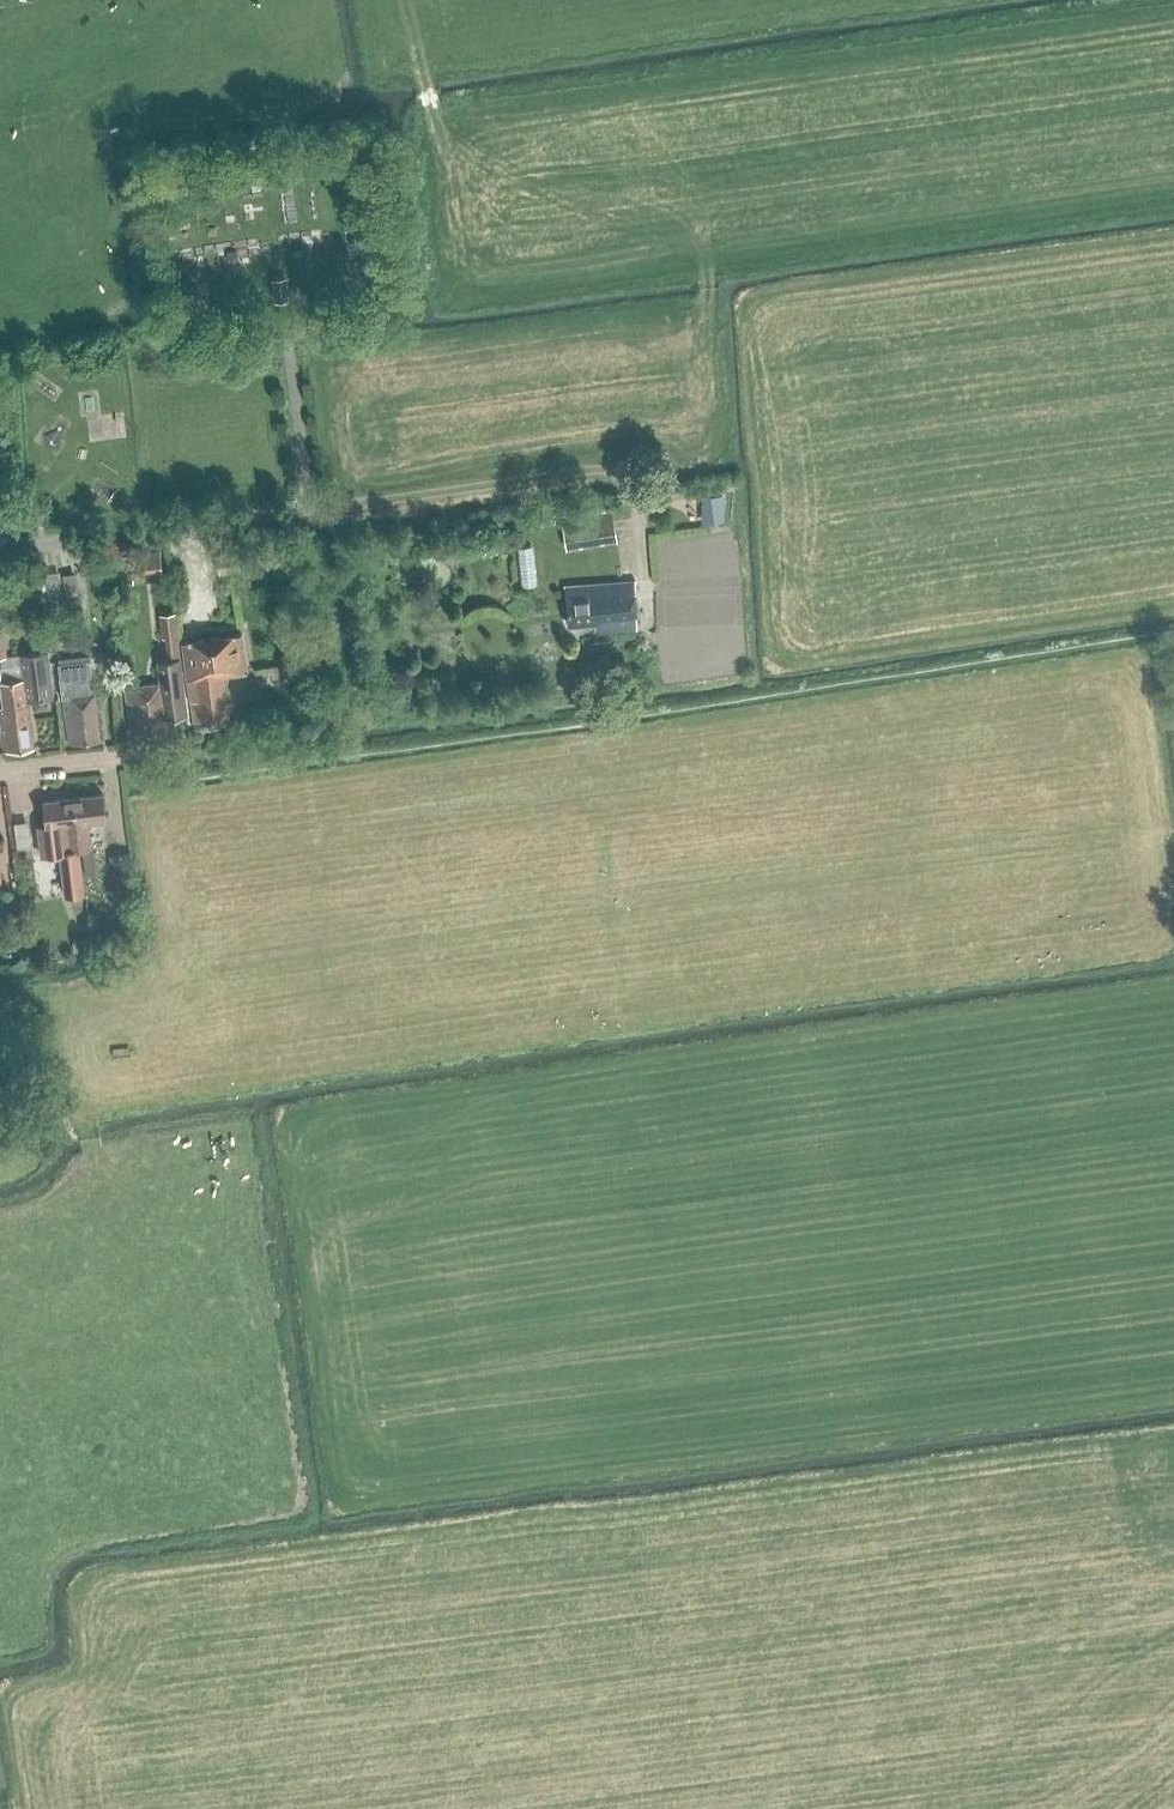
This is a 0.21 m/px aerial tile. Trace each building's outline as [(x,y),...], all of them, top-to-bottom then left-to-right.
[(288,300),(285,279),(272,281),(275,301),(288,300)] [(723,495),(699,497),(701,524),(725,522),(723,495)] [(616,541),(612,511),(564,518),(568,548),(616,541)] [(163,580),(160,551),(130,554),(133,583),(163,580)] [(636,592),(635,580),(565,586),(567,627),(596,626),(597,633),(636,630),(637,616),(638,616),(636,592)] [(70,630),(66,597),(48,599),(52,632),(70,630)] [(173,614),(161,615),(163,639),(165,639),(176,638),(173,614)] [(247,672),(241,635),(182,645),(194,727),(229,721),(222,676),(247,672)] [(47,652),(21,655),(24,680),(0,683),(3,708),(0,708),(0,724),(4,752),(33,748),(27,702),(52,699),(47,652)] [(179,658),(157,661),(160,684),(125,689),(132,735),(167,730),(165,719),(187,716),(179,658)] [(94,694),(90,661),(59,665),(68,743),(99,739),(94,694)] [(104,792),(73,795),(79,851),(80,851),(91,850),(89,825),(95,824),(108,823),(104,792)] [(46,823),(37,824),(41,856),(59,854),(79,851),(73,795),(42,799),(46,823)] [(79,851),(59,854),(64,897),(86,894),(80,851),(79,851)] [(94,851),(82,853),(84,876),(96,875),(94,851)]
